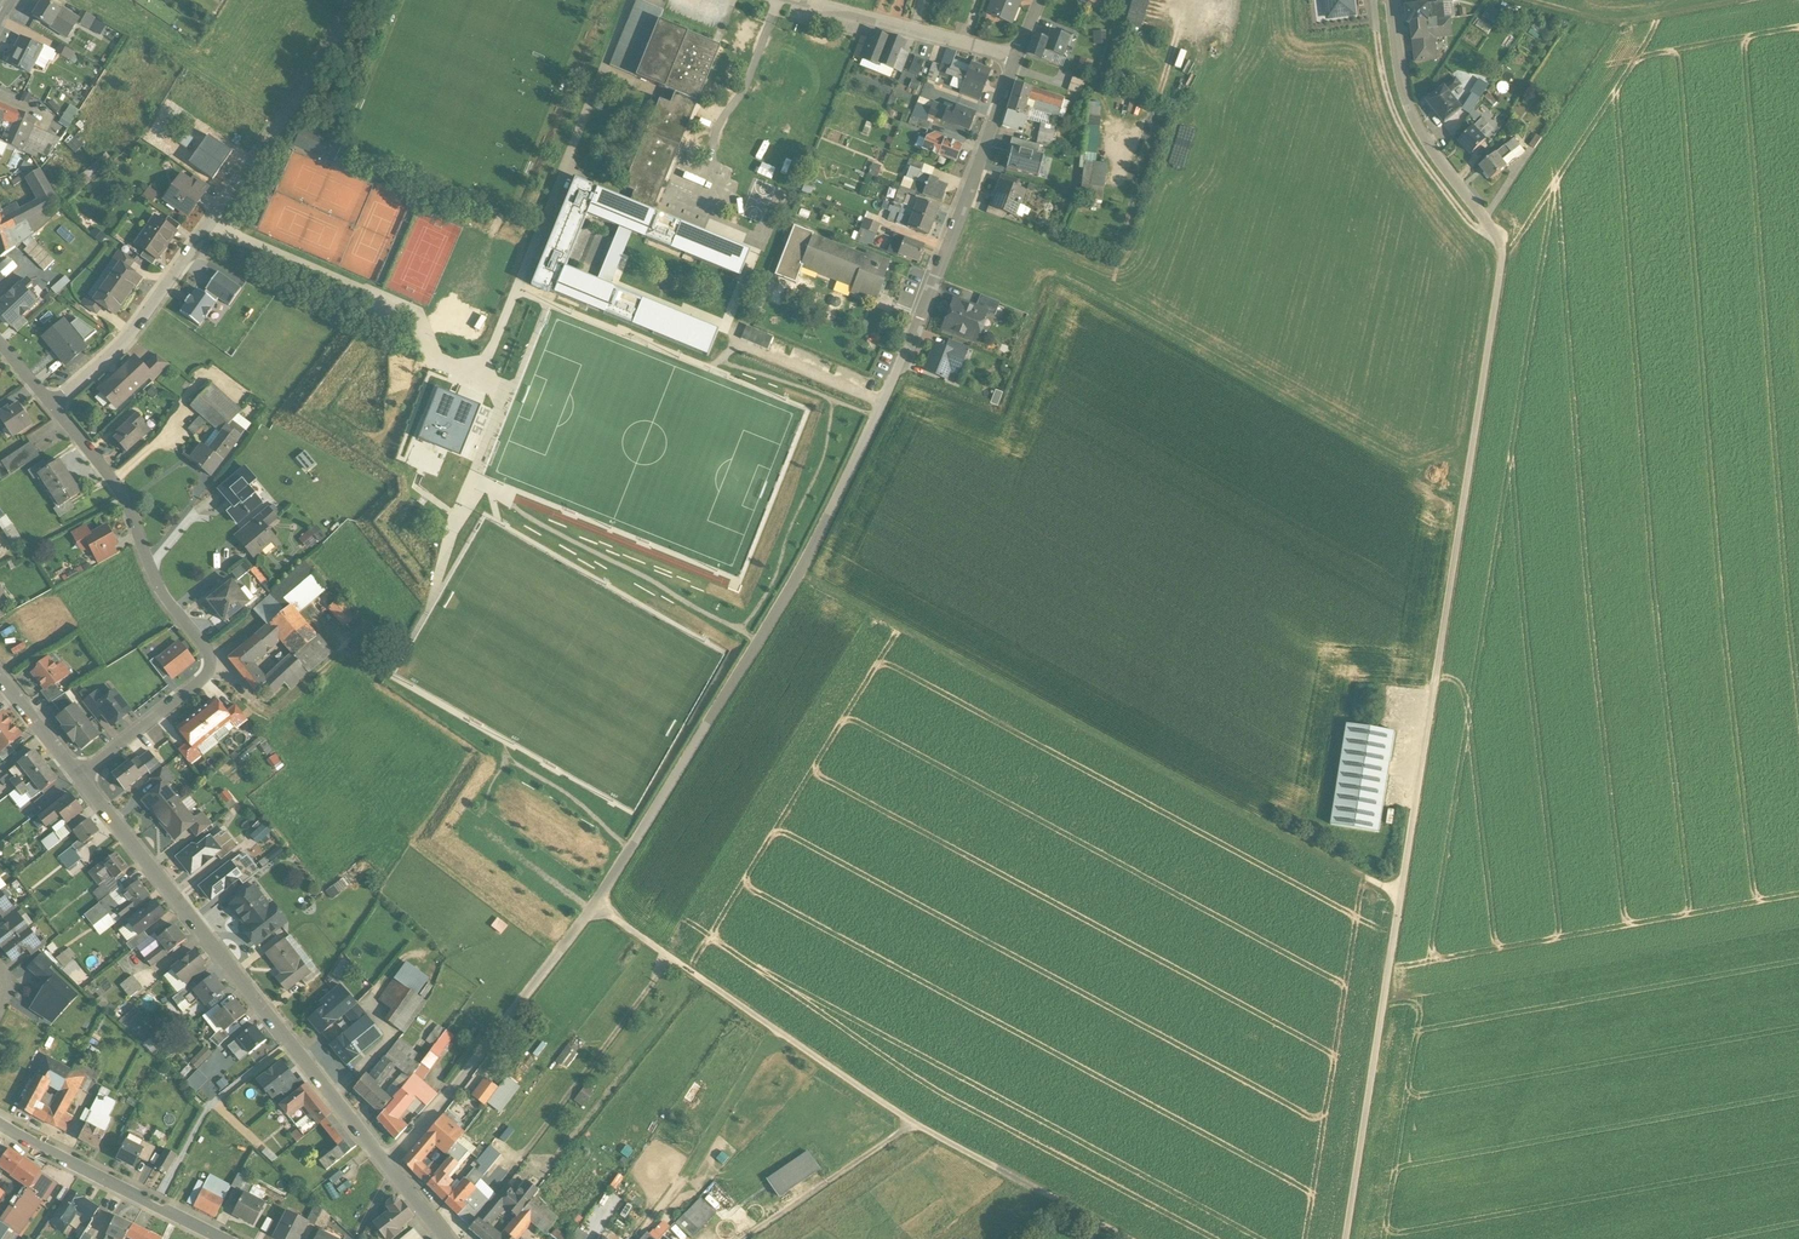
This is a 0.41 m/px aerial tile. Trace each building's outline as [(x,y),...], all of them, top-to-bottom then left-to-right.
[(44,0),(43,0),(33,15),(59,33),(64,25),(72,30),(77,22),(78,20),(62,9),(60,11),(44,0)] [(637,0),(610,66),(635,77),(658,21),(659,21),(663,11),(637,0)] [(991,16),(1011,23),(1020,0),(998,0),(991,16)] [(1126,24),(1141,29),(1149,0),(1133,0),(1126,24)] [(1329,18),(1354,14),(1352,0),(1326,0),(1329,18)] [(1450,2),(1443,3),(1444,9),(1444,16),(1452,15),(1450,2)] [(1428,5),(1407,7),(1408,22),(1411,22),(1430,20),(1429,11),(1428,5)] [(1444,9),(1436,10),(1437,19),(1445,19),(1444,16),(1444,9)] [(95,18),(82,11),(78,20),(77,22),(89,29),(89,28),(95,18)] [(100,21),(95,18),(89,28),(95,31),(100,21)] [(1428,39),(1413,40),(1415,62),(1437,59),(1435,38),(1452,36),(1450,18),(1445,19),(1437,19),(1433,20),(1433,28),(1427,28),(1428,39)] [(1430,20),(1411,22),(1413,40),(1428,39),(1427,28),(1433,28),(1433,20),(1430,20)] [(659,21),(658,21),(635,77),(664,88),(687,33),(687,32),(659,21)] [(1063,35),(1051,31),(1048,39),(1048,40),(1041,60),(1049,63),(1053,54),(1061,57),(1066,45),(1069,47),(1073,35),(1064,32),(1063,35)] [(873,32),(869,41),(870,41),(862,59),(878,65),(879,63),(878,63),(888,38),(887,38),(873,32)] [(687,33),(664,88),(675,92),(697,102),(720,46),(687,33)] [(1048,39),(1034,35),(1026,55),(1041,60),(1048,40),(1048,39)] [(904,42),(888,36),(887,38),(888,38),(878,63),(879,63),(893,69),(900,51),(904,42)] [(42,48),(21,37),(16,46),(20,48),(11,63),(29,72),(42,48)] [(869,41),(860,37),(853,55),(862,59),(870,41),(869,41)] [(74,52),(60,45),(56,53),(70,60),(74,52)] [(956,52),(946,50),(941,66),(938,74),(946,77),(947,75),(947,74),(950,67),(953,61),(956,52)] [(900,51),(893,69),(902,72),(909,54),(900,51)] [(924,60),(915,56),(909,72),(918,75),(924,60)] [(969,67),(953,61),(950,67),(967,74),(969,67)] [(941,66),(933,63),(927,79),(935,82),(938,74),(941,66)] [(990,71),(970,64),(969,67),(967,74),(950,67),(947,74),(947,75),(964,82),(965,80),(969,82),(984,87),(984,88),(990,71)] [(1086,81),(1072,76),(1070,83),(1084,88),(1086,81)] [(1455,79),(1428,101),(1445,123),(1461,110),(1461,109),(1449,94),(1461,85),(1455,79)] [(981,93),(967,87),(969,82),(965,80),(964,82),(960,93),(978,101),(981,93)] [(984,87),(969,82),(967,87),(981,93),(984,87)] [(1052,95),(1015,83),(1007,109),(1027,116),(1030,108),(1033,109),(1032,110),(1046,114),(1052,95)] [(1084,88),(1070,83),(1068,90),(1081,95),(1084,88)] [(659,99),(623,187),(634,192),(629,203),(652,212),(697,102),(675,92),(670,104),(659,99)] [(1471,94),(1461,109),(1461,110),(1470,115),(1480,100),(1471,94)] [(1052,95),(1046,114),(1059,117),(1064,99),(1052,95)] [(893,98),(891,97),(887,107),(893,109),(896,102),(891,100),(893,98)] [(927,106),(918,103),(912,116),(918,119),(922,120),(927,106)] [(943,107),(933,103),(931,108),(928,115),(929,115),(938,118),(943,107)] [(0,104),(0,142),(3,144),(9,132),(26,139),(32,127),(35,120),(0,104)] [(71,122),(77,109),(68,105),(62,118),(71,122)] [(927,106),(922,120),(927,122),(929,115),(928,115),(931,108),(927,106)] [(955,107),(954,111),(943,107),(938,118),(949,123),(967,130),(974,114),(955,107)] [(1027,116),(1007,109),(1002,126),(1022,132),(1023,129),(1027,116)] [(1495,118),(1489,112),(1482,119),(1488,124),(1490,122),(1491,122),(1495,118)] [(1482,118),(1459,141),(1471,153),(1485,140),(1478,133),(1488,124),(1482,119),(1482,118)] [(922,120),(918,119),(915,126),(928,130),(930,123),(927,122),(922,120)] [(1056,126),(1040,123),(1037,141),(1052,144),(1056,126)] [(45,133),(32,127),(26,139),(20,152),(34,158),(38,150),(45,133)] [(328,142),(302,130),(296,145),(321,156),(334,162),(336,157),(333,155),(330,154),(333,147),(334,145),(328,142)] [(26,139),(9,132),(3,144),(20,152),(26,139)] [(60,140),(45,133),(38,150),(48,158),(60,140)] [(946,136),(937,133),(931,135),(929,141),(941,145),(944,139),(945,139),(946,136)] [(223,166),(232,152),(207,136),(198,150),(223,166)] [(82,146),(74,138),(67,145),(76,153),(82,146)] [(1011,149),(1037,155),(1039,145),(1012,138),(1009,148),(1011,149)] [(945,139),(944,139),(941,145),(929,141),(925,139),(922,148),(938,154),(937,155),(955,162),(961,146),(945,139)] [(1515,148),(1510,142),(1505,146),(1510,152),(1515,148)] [(801,157),(769,145),(743,211),(761,220),(757,233),(769,238),(801,157)] [(1505,146),(1496,153),(1479,166),(1491,180),(1507,166),(1502,160),(1511,153),(1510,152),(1505,146)] [(1006,169),(1038,177),(1043,157),(1037,155),(1011,149),(1006,169)] [(213,180),(223,166),(198,150),(188,164),(213,180)] [(113,162),(106,154),(94,165),(101,172),(113,162)] [(924,164),(910,160),(907,166),(921,171),(924,164)] [(1094,163),(1088,162),(1083,198),(1089,199),(1094,163)] [(881,166),(873,164),(869,175),(876,178),(881,166)] [(101,172),(94,165),(77,179),(84,187),(101,172)] [(40,169),(26,178),(35,194),(49,186),(45,178),(40,169)] [(938,180),(929,176),(929,177),(920,173),(916,181),(926,185),(922,194),(940,202),(946,186),(937,182),(938,180)] [(1019,180),(1001,175),(998,182),(999,183),(999,182),(1016,188),(1019,180)] [(191,183),(181,176),(173,188),(176,190),(170,198),(179,204),(176,208),(188,216),(201,197),(191,190),(194,186),(191,184),(191,183)] [(209,187),(195,177),(191,183),(191,184),(194,186),(191,190),(201,197),(209,187)] [(532,284),(554,293),(564,268),(586,214),(596,189),(597,188),(575,179),(532,284)] [(1016,188),(999,182),(999,183),(990,206),(989,207),(1004,213),(1017,217),(1017,216),(1013,215),(1017,205),(1021,206),(1022,204),(1021,203),(1025,192),(1016,188)] [(0,245),(0,254),(1,257),(11,250),(43,227),(54,217),(49,211),(46,213),(43,208),(57,199),(49,186),(35,194),(38,200),(17,212),(10,216),(15,226),(25,221),(27,226),(8,241),(0,245)] [(917,192),(900,186),(897,194),(906,198),(907,195),(914,198),(917,192)] [(629,203),(596,189),(586,214),(631,232),(739,276),(741,272),(747,257),(749,252),(652,212),(629,203)] [(914,198),(907,195),(906,198),(903,204),(908,206),(913,208),(914,206),(916,207),(913,214),(933,222),(938,208),(914,198)] [(0,212),(0,245),(8,241),(5,234),(8,232),(7,230),(15,226),(10,216),(17,212),(13,205),(1,212),(0,212)] [(1021,206),(1017,205),(1013,215),(1017,216),(1020,217),(1024,207),(1021,206)] [(1004,213),(989,207),(990,206),(989,206),(986,213),(1002,219),(1004,213)] [(933,222),(913,214),(911,221),(908,220),(909,218),(904,217),(899,215),(896,223),(927,235),(933,222)] [(180,226),(168,217),(164,223),(176,231),(180,226)] [(880,224),(864,218),(861,228),(876,234),(880,224)] [(164,223),(160,220),(155,227),(151,223),(145,231),(166,246),(176,232),(176,231),(164,223)] [(794,284),(801,266),(818,272),(818,273),(819,273),(835,279),(835,280),(836,280),(854,286),(854,287),(855,286),(854,286),(855,284),(862,287),(859,296),(875,302),(878,293),(879,293),(883,281),(882,281),(889,263),(865,254),(864,257),(812,237),(813,234),(794,226),(774,276),(794,284)] [(631,232),(619,228),(597,282),(609,287),(631,232)] [(166,246),(145,231),(140,238),(145,241),(140,248),(145,251),(156,259),(166,246)] [(903,239),(894,235),(891,242),(901,245),(903,239)] [(923,246),(904,238),(903,239),(901,245),(898,254),(917,261),(923,246)] [(34,241),(23,251),(29,256),(39,246),(34,241)] [(39,246),(29,256),(34,262),(44,251),(39,246)] [(44,251),(34,262),(39,267),(49,256),(44,251)] [(156,259),(145,251),(140,257),(152,265),(156,259)] [(134,261),(120,252),(113,261),(120,266),(121,265),(128,270),(134,261)] [(49,256),(39,267),(44,272),(54,262),(49,256)] [(17,267),(8,257),(4,261),(9,266),(7,268),(11,272),(17,267)] [(5,277),(6,277),(11,272),(7,268),(9,266),(4,261),(0,264),(0,281),(5,277)] [(128,270),(121,265),(120,266),(108,283),(128,297),(140,281),(134,277),(136,275),(128,270)] [(597,282),(564,268),(554,293),(708,356),(718,331),(609,287),(597,282)] [(206,291),(204,294),(216,303),(219,299),(229,306),(241,290),(217,273),(205,290),(206,291)] [(58,291),(71,280),(67,274),(53,286),(58,291)] [(128,297),(108,283),(96,301),(95,302),(102,306),(113,314),(118,307),(120,309),(128,297)] [(0,304),(0,315),(11,327),(12,326),(22,316),(36,303),(20,286),(0,304)] [(180,313),(199,326),(205,318),(206,319),(212,311),(211,310),(216,303),(204,294),(197,290),(191,298),(189,297),(185,304),(186,305),(180,313)] [(999,303),(980,295),(975,307),(986,311),(986,312),(994,316),(999,303)] [(96,301),(89,296),(82,305),(96,315),(102,306),(95,302),(96,301)] [(975,307),(954,298),(950,308),(949,308),(945,318),(946,319),(942,329),(965,338),(967,331),(977,335),(986,312),(986,311),(975,307)] [(22,316),(12,326),(18,332),(28,323),(22,316)] [(72,335),(62,323),(45,337),(60,356),(58,357),(65,366),(84,351),(76,340),(80,336),(85,342),(97,333),(77,320),(70,325),(76,332),(72,335)] [(769,347),(774,331),(746,322),(741,339),(769,347)] [(968,348),(949,340),(945,349),(964,357),(968,348)] [(945,350),(935,345),(925,371),(940,377),(942,378),(945,379),(950,366),(954,364),(960,367),(964,357),(945,349),(945,350)] [(157,356),(142,369),(149,377),(153,381),(170,365),(157,356)] [(125,368),(114,378),(113,378),(101,390),(117,407),(149,377),(142,369),(133,359),(124,368),(125,368)] [(954,381),(958,372),(950,369),(947,378),(954,381)] [(211,384),(202,394),(211,402),(220,392),(211,384)] [(416,441),(459,458),(479,405),(436,389),(416,441)] [(995,392),(991,403),(997,406),(1001,395),(995,392)] [(236,417),(217,400),(213,404),(211,402),(202,394),(192,405),(202,414),(209,420),(223,431),(233,421),(236,417)] [(10,410),(9,408),(0,414),(0,420),(13,438),(32,425),(18,405),(10,410)] [(202,414),(197,420),(204,426),(209,420),(202,414)] [(136,415),(117,433),(119,435),(114,440),(126,453),(141,438),(134,431),(143,423),(136,415)] [(204,426),(197,420),(187,430),(194,436),(204,426)] [(233,421),(223,431),(237,441),(245,430),(233,421)] [(223,431),(209,450),(203,446),(191,462),(211,477),(238,442),(237,441),(223,431)] [(0,464),(0,479),(1,481),(39,456),(31,444),(0,464)] [(81,494),(59,462),(48,470),(36,477),(57,509),(69,502),(81,494)] [(43,463),(29,473),(33,479),(36,477),(48,470),(43,463)] [(245,469),(219,491),(234,508),(228,513),(237,524),(258,506),(251,499),(254,495),(246,486),(254,479),(245,469)] [(57,509),(55,511),(60,518),(73,509),(69,502),(57,509)] [(268,507),(255,518),(264,528),(277,517),(268,507)] [(3,531),(11,525),(5,515),(0,517),(0,527),(3,531)] [(255,518),(243,528),(248,534),(239,541),(253,557),(273,539),(264,528),(255,518)] [(23,544),(11,525),(3,531),(15,549),(23,544)] [(86,527),(73,534),(78,544),(86,539),(85,539),(91,536),(86,527)] [(91,536),(85,539),(86,539),(95,555),(111,546),(112,546),(116,544),(106,527),(91,536)] [(318,542),(311,535),(301,544),(309,552),(318,542)] [(111,546),(95,555),(99,564),(116,555),(112,546),(111,546)] [(243,563),(231,573),(237,581),(250,571),(243,563)] [(306,582),(315,574),(306,563),(274,593),(257,607),(264,618),(306,582)] [(315,574),(306,582),(316,593),(324,586),(315,574)] [(231,582),(208,602),(224,622),(248,603),(231,582)] [(306,582),(264,618),(270,625),(290,607),(294,612),(316,593),(306,582)] [(356,618),(340,599),(329,609),(345,627),(356,618)] [(290,607),(270,625),(281,638),(296,655),(316,638),(294,612),(290,607)] [(270,625),(256,637),(267,651),(281,638),(270,625)] [(296,655),(264,683),(266,685),(264,686),(268,690),(272,695),(284,685),(289,691),(308,674),(333,653),(318,636),(316,638),(296,655)] [(256,637),(228,661),(240,674),(250,666),(267,651),(256,637)] [(365,648),(358,641),(349,650),(356,657),(365,648)] [(159,661),(158,661),(169,675),(172,679),(193,662),(179,644),(159,661)] [(169,675),(158,661),(159,661),(156,657),(150,662),(163,679),(169,675)] [(48,659),(39,667),(40,668),(33,674),(45,689),(45,690),(53,685),(54,686),(55,685),(67,676),(68,671),(65,667),(59,666),(56,669),(48,659)] [(250,666),(240,674),(246,681),(256,673),(250,666)] [(256,673),(246,681),(256,693),(260,689),(264,686),(266,685),(264,683),(256,673)] [(319,680),(309,689),(314,694),(324,685),(319,680)] [(54,686),(53,685),(45,690),(45,689),(40,692),(49,704),(63,695),(55,685),(54,686)] [(97,706),(96,707),(102,715),(112,727),(130,712),(114,692),(97,706)] [(49,704),(47,705),(53,714),(69,701),(64,694),(63,695),(49,704)] [(97,706),(91,699),(84,704),(96,719),(102,715),(96,707),(97,706)] [(69,701),(53,714),(58,719),(74,706),(69,701)] [(215,701),(197,715),(212,735),(222,727),(230,720),(215,701)] [(98,736),(74,706),(58,719),(64,727),(63,729),(73,742),(75,741),(82,749),(98,736)] [(246,720),(236,707),(229,712),(239,725),(246,720)] [(11,725),(2,713),(0,715),(0,733),(11,725)] [(212,735),(197,715),(194,717),(193,716),(188,720),(189,721),(178,729),(194,749),(212,735)] [(0,733),(0,752),(9,745),(14,741),(14,740),(16,739),(20,736),(11,725),(0,733)] [(228,734),(222,727),(212,735),(218,742),(228,734)] [(1392,735),(1345,728),(1331,815),(1378,822),(1392,735)] [(0,752),(0,759),(2,761),(15,752),(9,745),(0,752)] [(196,759),(186,746),(179,752),(190,764),(196,759)] [(45,766),(34,752),(9,772),(10,774),(14,779),(17,776),(21,780),(27,775),(29,778),(45,766)] [(162,769),(149,753),(140,761),(148,771),(147,772),(151,777),(162,769)] [(137,758),(124,769),(123,768),(113,776),(125,790),(147,772),(148,771),(140,761),(137,758)] [(45,766),(29,778),(32,782),(26,787),(29,791),(26,793),(30,799),(32,800),(57,780),(45,766)] [(164,767),(151,778),(157,785),(170,774),(164,767)] [(14,779),(10,774),(0,781),(5,787),(10,782),(14,779)] [(14,779),(10,782),(16,789),(23,783),(21,780),(17,776),(14,779)] [(23,783),(16,789),(22,797),(26,793),(29,791),(26,787),(23,783)] [(179,803),(164,785),(145,801),(160,820),(179,803)] [(26,793),(22,797),(16,801),(20,807),(30,799),(26,793)] [(69,795),(42,817),(47,824),(49,826),(61,816),(68,826),(73,823),(71,820),(82,811),(74,802),(75,800),(72,797),(70,797),(69,795)] [(179,803),(160,820),(175,838),(194,822),(179,803)] [(47,824),(42,817),(34,823),(39,830),(47,824)] [(89,819),(73,832),(80,840),(72,846),(77,853),(85,846),(85,847),(92,841),(91,839),(99,833),(89,819)] [(206,819),(193,829),(199,836),(212,825),(206,819)] [(259,840),(272,828),(265,820),(252,833),(259,840)] [(61,833),(50,841),(54,846),(64,838),(61,833)] [(220,838),(218,835),(211,840),(220,850),(232,840),(226,833),(220,838)] [(195,846),(192,846),(176,858),(191,875),(200,868),(199,867),(215,853),(220,850),(211,840),(210,837),(196,848),(195,846)] [(220,850),(215,853),(221,860),(238,847),(232,840),(220,850)] [(77,853),(72,846),(62,854),(67,860),(77,853)] [(67,860),(64,863),(69,869),(82,859),(77,853),(67,860)] [(128,869),(115,853),(90,873),(99,885),(104,881),(101,878),(109,872),(115,879),(128,869)] [(239,855),(199,887),(211,901),(224,890),(223,889),(237,878),(254,864),(247,855),(242,859),(239,855)] [(254,864),(237,878),(243,885),(260,872),(254,864)] [(113,892),(104,881),(99,885),(101,887),(98,889),(105,898),(111,894),(113,892)] [(129,902),(116,912),(121,919),(134,908),(150,896),(138,882),(123,894),(129,902)] [(8,904),(8,903),(0,893),(0,910),(8,904)] [(269,908),(260,897),(255,901),(249,893),(246,895),(242,894),(239,897),(238,901),(232,906),(247,926),(244,929),(256,944),(284,921),(272,906),(269,908)] [(121,908),(111,894),(105,898),(106,900),(116,912),(121,908)] [(149,896),(134,908),(139,914),(154,902),(149,896)] [(8,903),(8,904),(0,910),(0,913),(4,918),(17,908),(12,900),(8,903)] [(100,935),(121,919),(116,912),(106,900),(85,915),(100,935)] [(139,914),(128,923),(138,935),(138,936),(143,932),(164,915),(154,902),(139,914)] [(17,908),(4,918),(9,924),(9,925),(19,917),(19,918),(23,915),(17,908)] [(9,925),(9,924),(0,931),(0,942),(0,941),(4,946),(2,948),(3,948),(28,929),(19,918),(19,917),(9,925)] [(158,938),(157,938),(162,945),(144,959),(151,968),(169,953),(185,940),(173,926),(158,938)] [(28,929),(3,948),(3,949),(5,948),(9,953),(7,954),(12,961),(27,949),(27,948),(37,941),(36,940),(28,929)] [(148,938),(143,932),(138,936),(138,935),(126,945),(131,952),(136,948),(148,938)] [(148,938),(136,948),(144,959),(162,945),(157,938),(158,938),(154,933),(148,938)] [(37,941),(27,948),(27,949),(32,955),(46,945),(40,937),(36,940),(37,941)] [(308,971),(283,941),(266,955),(282,974),(276,979),(286,991),(300,979),(309,972),(308,971)] [(194,952),(172,969),(182,982),(184,980),(201,967),(204,964),(194,952)] [(53,963),(43,953),(29,968),(39,978),(47,969),(48,969),(53,963)] [(428,981),(405,964),(394,979),(417,995),(428,981)] [(201,967),(184,980),(188,986),(205,972),(201,967)] [(314,967),(308,971),(309,972),(300,979),(306,986),(320,975),(314,967)] [(48,969),(47,969),(39,978),(42,980),(39,984),(44,989),(32,1009),(43,1016),(49,1007),(58,1015),(76,995),(48,969)] [(132,976),(120,985),(129,997),(141,988),(132,976)] [(214,976),(188,996),(189,997),(186,1000),(191,1006),(200,999),(205,1006),(224,992),(217,983),(218,982),(214,976)] [(417,995),(394,979),(379,1001),(392,1011),(385,1020),(404,1034),(426,1002),(417,995)] [(323,1007),(308,1020),(320,1035),(345,1014),(356,1005),(339,986),(320,1003),(323,1007)] [(184,990),(172,999),(178,1007),(186,1000),(189,997),(188,996),(184,990)] [(234,1001),(214,1017),(222,1028),(225,1031),(226,1031),(245,1015),(234,1001)] [(356,1005),(345,1014),(354,1025),(366,1016),(356,1005)] [(354,1025),(343,1034),(359,1054),(382,1036),(366,1016),(354,1025)] [(222,1028),(214,1017),(207,1023),(215,1034),(222,1028)] [(445,1031),(437,1025),(431,1034),(439,1039),(444,1032),(445,1031)] [(254,1026),(237,1039),(237,1040),(228,1047),(233,1054),(243,1047),(249,1054),(265,1041),(254,1026)] [(225,1031),(222,1028),(215,1034),(209,1040),(218,1047),(223,1041),(230,1036),(226,1031),(225,1031)] [(452,1037),(444,1032),(439,1039),(447,1045),(452,1037)] [(343,1034),(329,1045),(347,1066),(360,1055),(359,1054),(343,1034)] [(439,1039),(431,1034),(422,1048),(429,1053),(439,1039)] [(447,1045),(439,1039),(429,1053),(436,1058),(437,1058),(447,1045)] [(418,1055),(398,1040),(388,1054),(397,1062),(395,1065),(403,1072),(404,1073),(410,1065),(418,1055)] [(568,1047),(556,1062),(561,1066),(571,1053),(569,1052),(572,1049),(568,1047)] [(205,1048),(197,1057),(202,1062),(211,1053),(205,1048)] [(436,1058),(429,1053),(427,1057),(434,1061),(436,1058)] [(368,1079),(364,1075),(353,1090),(379,1114),(385,1107),(391,1101),(387,1098),(383,1095),(376,1089),(395,1065),(397,1062),(388,1054),(368,1079)] [(202,1062),(197,1057),(191,1063),(196,1069),(202,1062)] [(67,1069),(47,1058),(41,1068),(52,1074),(61,1079),(67,1069)] [(52,1107),(50,1110),(51,1110),(44,1122),(52,1126),(56,1118),(68,1124),(72,1117),(65,1113),(79,1087),(86,1090),(92,1079),(96,1081),(100,1072),(78,1059),(71,1071),(65,1082),(60,1092),(52,1107)] [(281,1063),(258,1081),(266,1092),(272,1087),(278,1094),(281,1092),(298,1078),(295,1075),(292,1077),(281,1063)] [(404,1073),(403,1072),(395,1082),(396,1087),(400,1090),(401,1089),(401,1090),(414,1073),(416,1070),(410,1065),(404,1073)] [(41,1068),(19,1109),(44,1122),(51,1110),(50,1110),(48,1108),(37,1103),(46,1085),(52,1074),(41,1068)] [(71,1071),(67,1069),(61,1079),(65,1082),(71,1071)] [(430,1088),(414,1073),(401,1090),(413,1099),(415,1097),(419,1100),(430,1088)] [(52,1074),(46,1085),(60,1092),(65,1082),(61,1079),(52,1074)] [(298,1078),(281,1092),(287,1099),(295,1093),(295,1092),(304,1086),(298,1078)] [(497,1110),(516,1085),(507,1078),(488,1103),(497,1110)] [(497,1088),(485,1079),(472,1096),(484,1105),(497,1088)] [(322,1104),(306,1084),(304,1086),(295,1092),(295,1093),(296,1093),(287,1099),(279,1106),(287,1115),(297,1107),(299,1110),(305,1105),(312,1113),(322,1104)] [(396,1087),(387,1098),(391,1101),(400,1090),(396,1087)] [(597,1092),(590,1087),(577,1103),(584,1108),(597,1092)] [(430,1088),(419,1100),(421,1102),(426,1106),(437,1094),(430,1088)] [(391,1101),(385,1107),(397,1118),(413,1099),(401,1090),(400,1090),(391,1101)] [(106,1099),(99,1096),(90,1111),(93,1113),(79,1139),(97,1149),(113,1119),(110,1117),(117,1103),(107,1097),(106,1099)] [(421,1102),(414,1110),(418,1115),(426,1106),(421,1102)] [(322,1104),(312,1113),(315,1117),(316,1116),(317,1117),(326,1110),(322,1104)] [(385,1107),(379,1114),(373,1121),(394,1140),(407,1127),(397,1118),(385,1107)] [(330,1115),(326,1110),(317,1117),(316,1116),(315,1117),(320,1123),(330,1115)] [(337,1123),(330,1115),(320,1123),(327,1132),(337,1123)] [(442,1116),(426,1134),(435,1143),(440,1148),(456,1127),(442,1116)] [(315,1117),(299,1130),(304,1137),(320,1123),(315,1117)] [(68,1124),(56,1118),(52,1126),(63,1132),(68,1124)] [(337,1123),(327,1132),(338,1146),(330,1152),(338,1161),(356,1147),(337,1123)] [(456,1127),(440,1148),(445,1154),(446,1154),(456,1142),(461,1136),(463,1134),(456,1127)] [(426,1134),(403,1161),(412,1170),(419,1161),(435,1143),(426,1134)] [(472,1145),(461,1136),(456,1142),(467,1151),(472,1145)] [(140,1148),(126,1141),(117,1159),(134,1167),(138,1158),(146,1143),(143,1142),(140,1148)] [(440,1148),(435,1143),(419,1161),(420,1162),(427,1168),(434,1175),(433,1176),(434,1177),(427,1185),(438,1196),(445,1187),(446,1188),(452,1180),(447,1176),(468,1152),(467,1151),(456,1142),(446,1154),(445,1154),(440,1148)] [(146,1143),(138,1158),(148,1163),(155,1148),(146,1143)] [(479,1146),(472,1154),(478,1159),(479,1159),(479,1160),(485,1152),(479,1146)] [(499,1153),(490,1146),(485,1152),(494,1158),(499,1153)] [(0,1162),(0,1167),(3,1170),(11,1175),(12,1176),(23,1159),(9,1149),(0,1162)] [(176,1156),(166,1151),(155,1170),(157,1171),(157,1170),(164,1174),(163,1175),(165,1175),(176,1156)] [(330,1152),(319,1161),(327,1170),(338,1161),(330,1152)] [(485,1152),(479,1160),(479,1159),(478,1159),(477,1162),(481,1166),(478,1170),(483,1175),(496,1160),(494,1158),(485,1152)] [(820,1171),(809,1153),(768,1180),(780,1198),(820,1171)] [(23,1159),(12,1176),(11,1175),(10,1176),(18,1181),(29,1164),(23,1159)] [(419,1161),(412,1170),(418,1177),(427,1168),(420,1162),(419,1161)] [(32,1165),(29,1164),(18,1181),(24,1186),(17,1197),(21,1199),(14,1209),(26,1217),(31,1209),(33,1211),(41,1197),(43,1198),(46,1194),(49,1195),(57,1183),(37,1169),(38,1169),(37,1169),(37,1167),(34,1165),(32,1165)] [(427,1168),(418,1177),(426,1184),(433,1176),(434,1175),(427,1168)] [(475,1168),(466,1180),(474,1187),(483,1175),(478,1170),(475,1168)] [(247,1179),(238,1174),(231,1188),(241,1192),(245,1183),(247,1179)] [(231,1188),(209,1176),(203,1189),(224,1200),(231,1188)] [(453,1193),(445,1203),(458,1215),(469,1204),(465,1201),(476,1189),(474,1187),(466,1180),(464,1179),(453,1193)] [(245,1194),(260,1202),(265,1193),(245,1183),(241,1192),(245,1194)] [(516,1195),(507,1207),(518,1216),(521,1211),(522,1212),(533,1199),(538,1192),(526,1183),(516,1195)] [(445,1187),(438,1196),(445,1203),(453,1193),(446,1188),(445,1187)] [(469,1229),(480,1238),(484,1238),(492,1230),(491,1230),(493,1227),(488,1223),(504,1205),(513,1193),(504,1187),(491,1203),(470,1227),(469,1229)] [(224,1200),(203,1189),(199,1196),(193,1206),(216,1218),(225,1201),(224,1200)] [(476,1189),(465,1201),(469,1204),(479,1192),(476,1189)] [(83,1199),(71,1191),(55,1215),(55,1216),(66,1223),(67,1223),(73,1214),(83,1199)] [(192,1192),(187,1202),(193,1206),(199,1196),(192,1192)] [(479,1192),(469,1204),(458,1215),(470,1227),(491,1203),(479,1192)] [(545,1199),(538,1192),(533,1199),(540,1205),(545,1199)] [(513,1193),(504,1205),(507,1207),(516,1195),(513,1193)] [(233,1216),(253,1226),(265,1205),(260,1202),(245,1194),(233,1216)] [(699,1198),(675,1223),(692,1238),(694,1238),(717,1215),(699,1198)] [(83,1199),(73,1214),(81,1219),(91,1204),(83,1199)] [(396,1200),(393,1199),(387,1204),(387,1206),(390,1211),(374,1224),(385,1238),(396,1230),(412,1217),(401,1203),(399,1204),(396,1200)] [(533,1199),(522,1212),(531,1219),(538,1225),(548,1212),(540,1205),(533,1199)] [(316,1203),(307,1221),(314,1225),(322,1209),(316,1203)] [(98,1208),(91,1204),(81,1219),(86,1222),(89,1224),(98,1208)] [(322,1209),(314,1225),(324,1230),(331,1216),(322,1209)] [(518,1216),(511,1225),(520,1232),(531,1219),(522,1212),(521,1211),(518,1216)] [(548,1212),(538,1225),(546,1232),(557,1218),(548,1212)] [(288,1213),(275,1236),(281,1238),(298,1238),(307,1223),(288,1213)] [(66,1223),(55,1216),(50,1222),(62,1229),(66,1223)] [(114,1216),(105,1234),(116,1238),(124,1238),(126,1236),(132,1225),(114,1216)] [(611,1219),(606,1216),(602,1224),(603,1225),(597,1235),(600,1236),(611,1219)] [(261,1230),(267,1233),(273,1221),(267,1218),(261,1230)] [(9,1229),(0,1222),(0,1238),(2,1238),(9,1229)] [(126,1236),(131,1238),(144,1238),(147,1232),(132,1225),(126,1236)] [(499,1238),(516,1238),(521,1233),(520,1232),(511,1225),(500,1237),(499,1238)] [(401,1238),(422,1238),(413,1229),(401,1238)] [(556,1229),(551,1235),(556,1238),(568,1238),(556,1229)] [(385,1238),(386,1238),(393,1238),(399,1234),(396,1230),(385,1238)] [(484,1238),(499,1238),(500,1237),(492,1230),(484,1238)]
